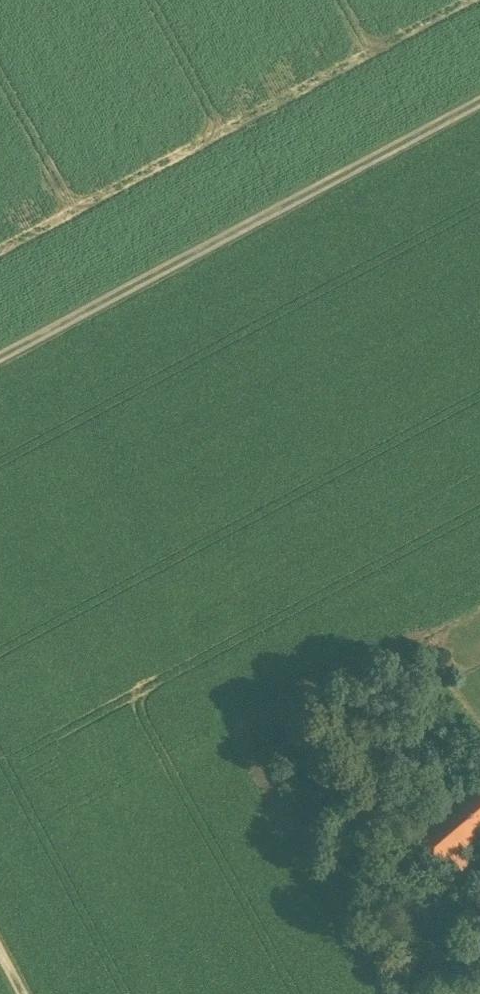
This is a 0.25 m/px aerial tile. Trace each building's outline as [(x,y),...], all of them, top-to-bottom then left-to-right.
[(455,792),(479,823),(479,771),(455,792)] [(455,792),(415,827),(444,861),(479,831),(479,823),(455,792)]
